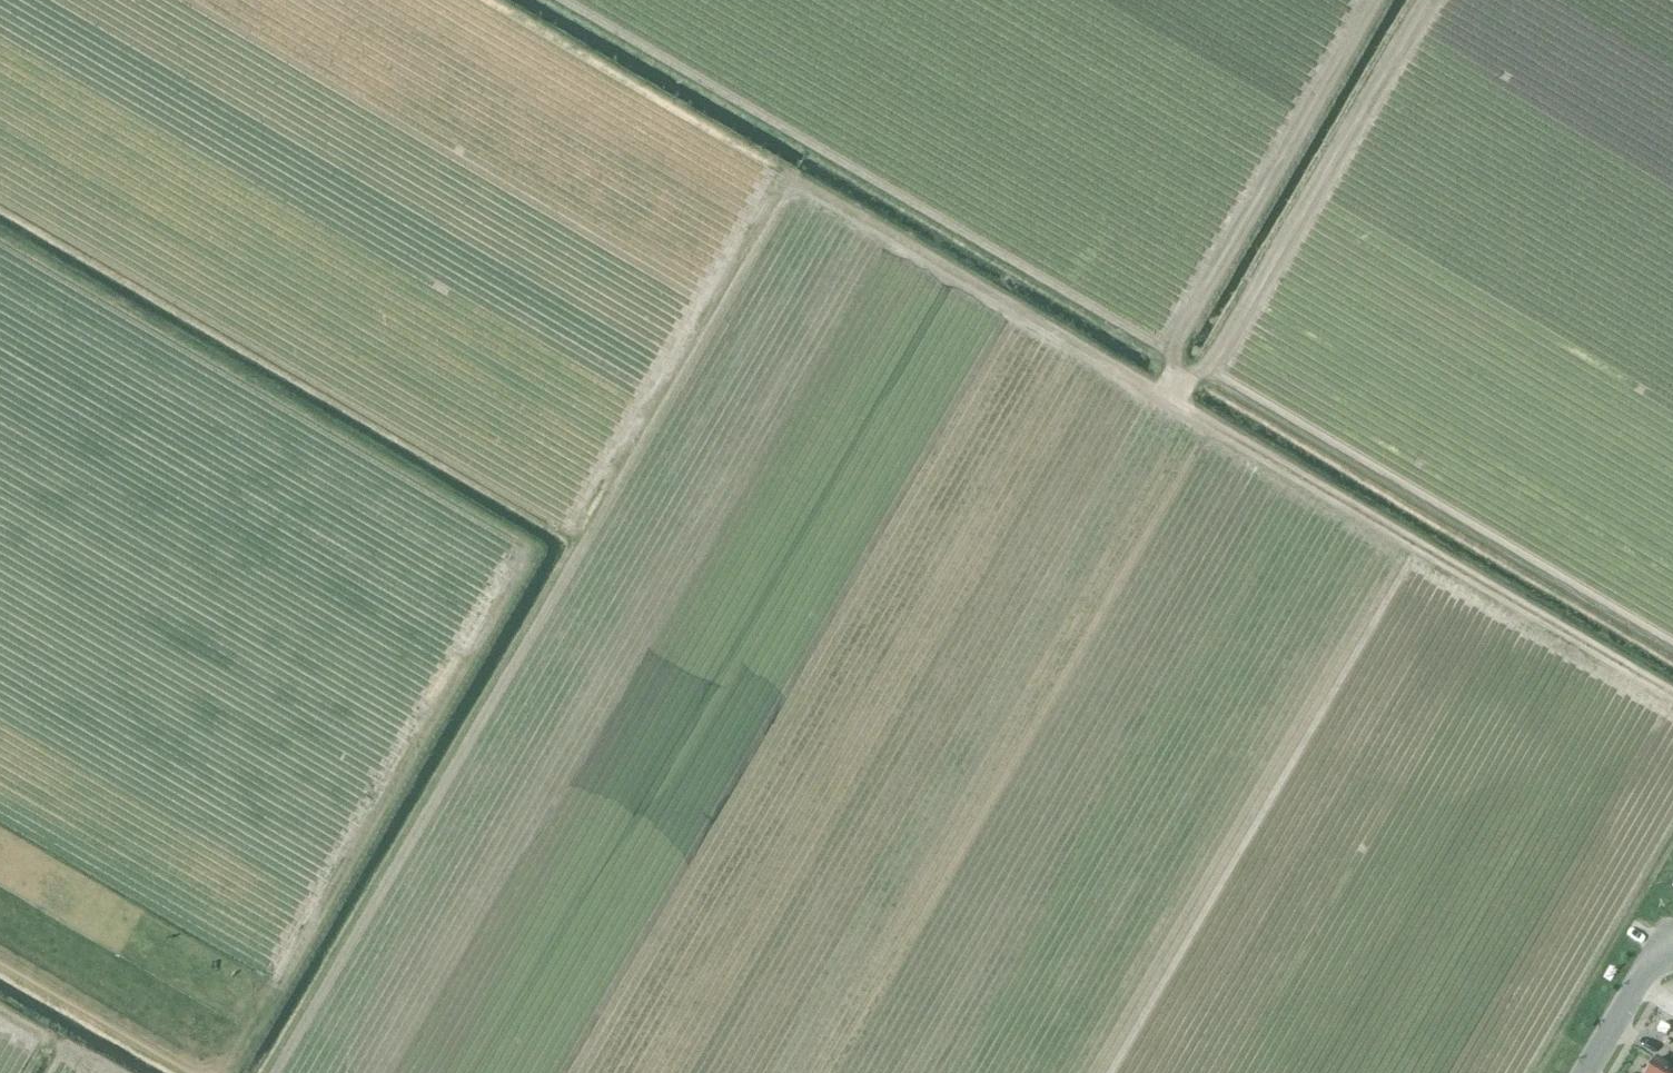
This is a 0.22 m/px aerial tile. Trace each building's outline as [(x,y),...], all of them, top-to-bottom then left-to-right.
[(1656,1060),(1649,1072),(1672,1072),(1672,1070),(1656,1060)]
